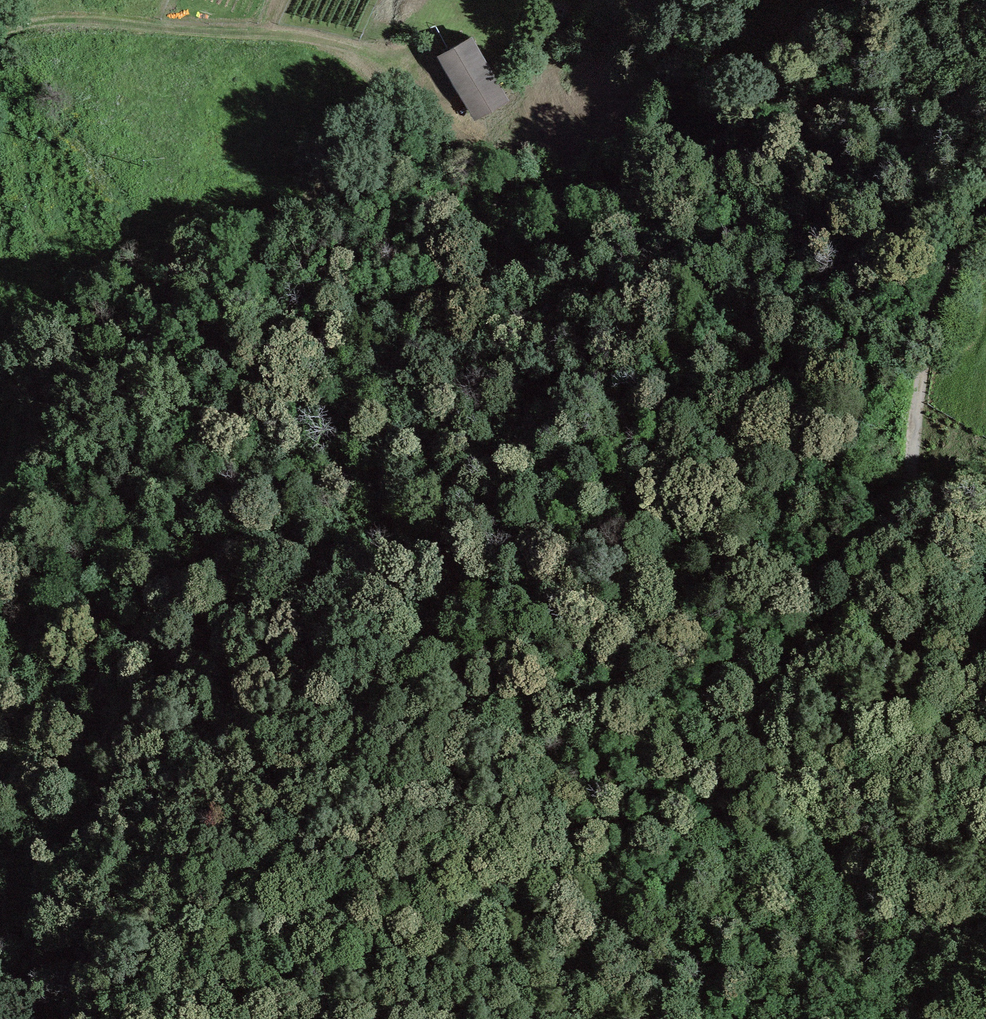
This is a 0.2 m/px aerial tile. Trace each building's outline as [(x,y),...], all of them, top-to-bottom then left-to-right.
[(471,40),(439,56),(475,120),(507,104),(471,40)]
